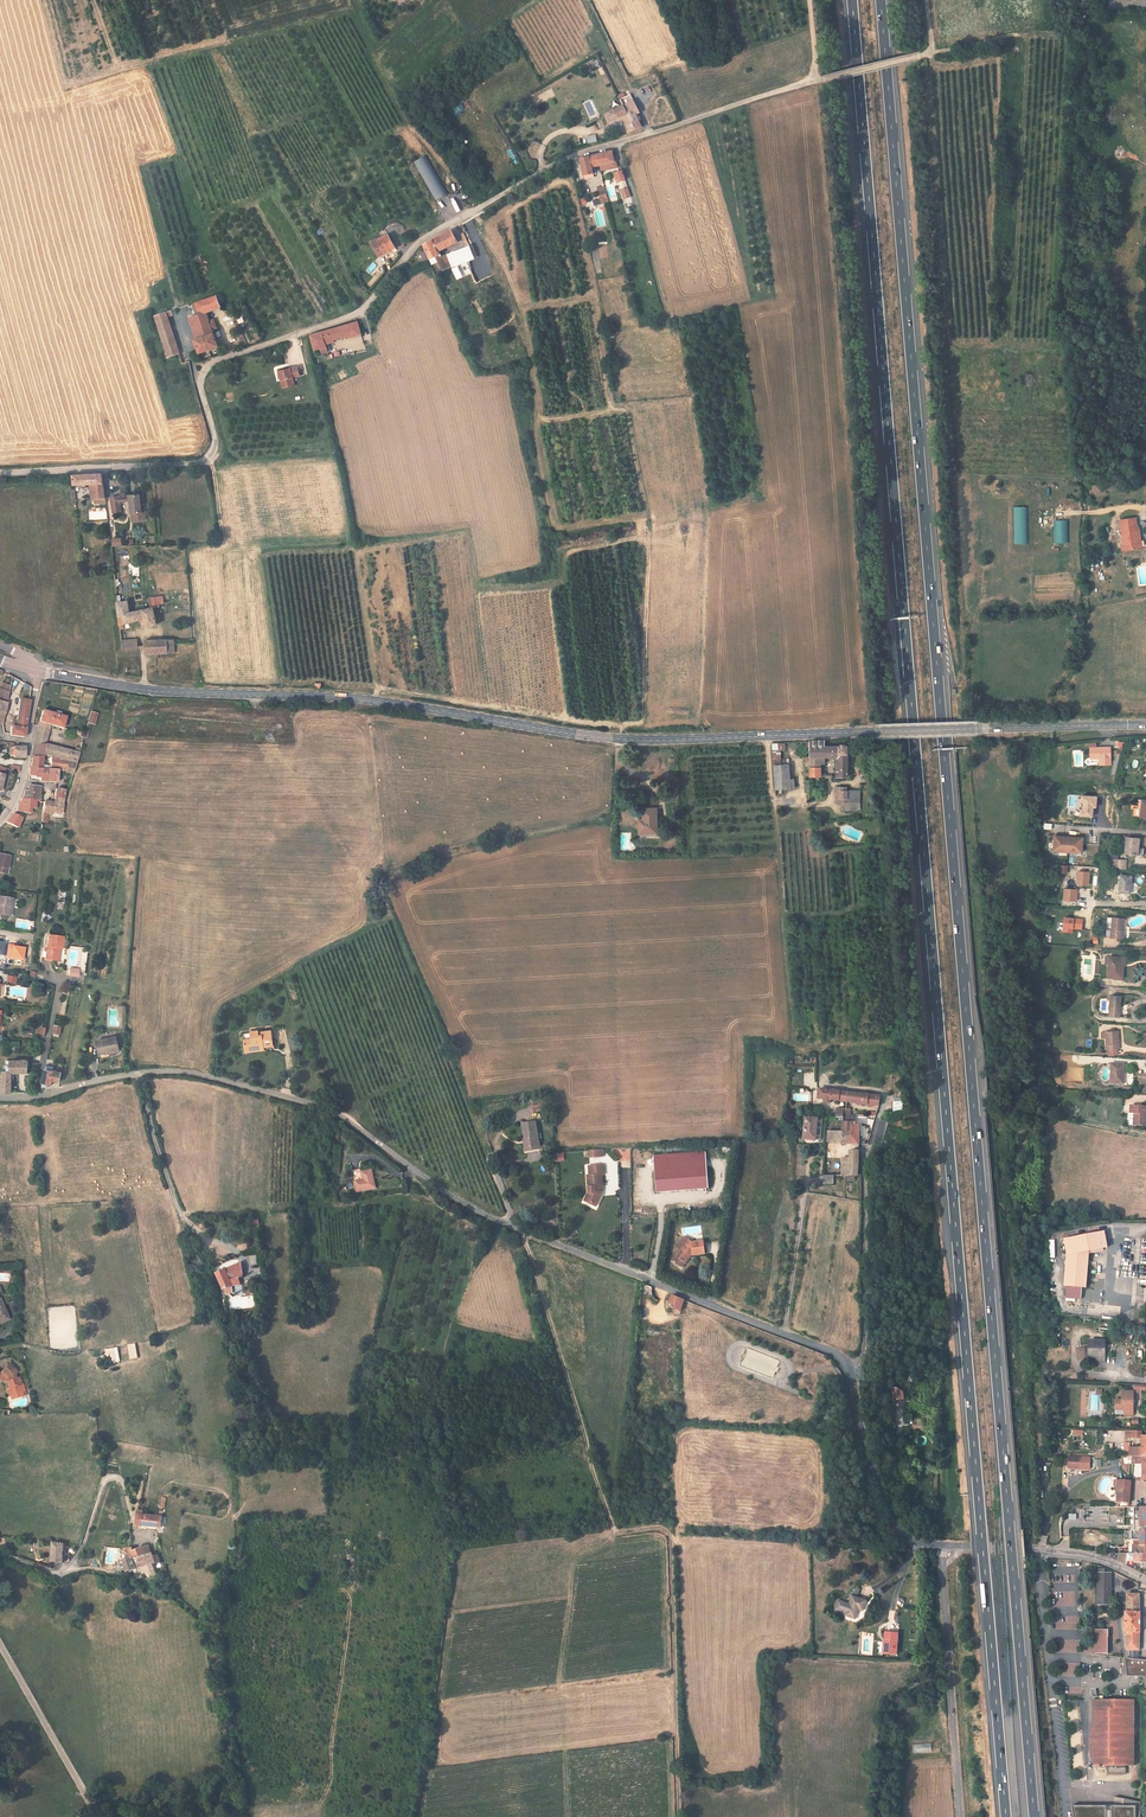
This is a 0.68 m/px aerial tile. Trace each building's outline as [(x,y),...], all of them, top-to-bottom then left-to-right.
[(620,93),(616,96),(621,106),(630,101),(627,95),(623,97),(620,93)] [(636,112),(630,101),(621,106),(629,121),(634,119),(632,115),(636,112)] [(621,106),(602,116),(605,122),(619,114),(621,119),(619,120),(624,132),(638,126),(634,119),(629,121),(621,106)] [(595,134),(586,136),(587,143),(597,142),(595,134)] [(611,150),(610,150),(610,151),(595,154),(597,166),(600,165),(613,162),(611,151),(611,150)] [(597,166),(595,154),(579,158),(582,174),(592,172),(591,167),(597,166)] [(426,155),(414,162),(436,200),(448,193),(426,155)] [(613,162),(600,165),(601,171),(617,167),(615,162),(613,162)] [(623,179),(620,171),(612,174),(615,182),(623,179)] [(626,181),(617,183),(619,189),(627,187),(626,181)] [(604,185),(596,187),(598,199),(593,200),(593,205),(608,202),(604,185)] [(630,195),(627,188),(619,190),(622,198),(630,195)] [(434,249),(454,239),(449,229),(420,243),(422,248),(426,256),(426,257),(433,255),(440,270),(448,266),(443,256),(442,253),(438,255),(434,249)] [(374,239),(373,236),(368,239),(376,253),(392,245),(385,233),(374,239)] [(473,256),(468,246),(443,256),(448,266),(473,256)] [(426,256),(422,248),(417,250),(420,258),(426,256)] [(179,260),(177,252),(165,256),(168,264),(179,260)] [(370,274),(376,264),(372,262),(366,271),(370,274)] [(457,266),(451,269),(456,280),(462,277),(457,266)] [(479,269),(470,273),(475,285),(484,281),(479,269)] [(191,300),(192,303),(194,303),(204,299),(202,295),(191,299),(191,300)] [(222,304),(220,301),(216,302),(215,298),(213,295),(204,299),(194,303),(197,313),(203,311),(222,304)] [(181,350),(176,351),(161,311),(151,315),(165,356),(175,352),(179,363),(184,360),(181,350)] [(197,313),(192,315),(195,325),(206,321),(203,311),(197,313)] [(192,315),(186,317),(194,336),(201,334),(207,348),(215,344),(209,328),(215,326),(212,318),(206,321),(195,325),(192,315)] [(344,335),(358,331),(356,319),(308,333),(311,348),(313,347),(313,350),(317,350),(317,352),(324,350),(322,340),(343,334),(344,335)] [(201,334),(194,336),(191,337),(197,352),(207,348),(201,334)] [(297,374),(295,365),(288,367),(277,371),(282,387),(288,385),(293,384),(291,377),(297,374)] [(104,497),(102,473),(89,474),(72,474),(72,475),(73,484),(92,483),(94,497),(94,498),(104,497)] [(120,511),(119,501),(118,496),(109,497),(111,512),(120,511)] [(139,513),(138,496),(129,496),(129,501),(131,525),(143,524),(143,513),(139,513)] [(1026,507),(1014,507),(1014,544),(1026,544),(1026,507)] [(1139,544),(1137,525),(1135,513),(1120,516),(1123,540),(1123,546),(1139,544)] [(1054,543),(1067,543),(1067,520),(1054,520),(1054,543)] [(153,624),(150,608),(156,607),(156,610),(167,608),(166,602),(159,603),(159,597),(147,599),(147,608),(126,613),(126,615),(114,616),(115,625),(136,620),(137,624),(142,623),(143,627),(153,624)] [(126,613),(124,602),(116,603),(116,600),(113,600),(114,616),(126,615),(126,613)] [(135,647),(134,639),(117,640),(117,648),(135,647)] [(171,651),(170,640),(170,639),(142,641),(142,647),(143,653),(171,651)] [(9,687),(1,686),(0,686),(0,692),(7,694),(9,687)] [(26,705),(17,703),(14,720),(24,722),(26,705)] [(93,721),(96,709),(91,708),(87,720),(93,721)] [(45,747),(48,727),(59,729),(62,719),(39,711),(34,726),(30,742),(29,756),(41,758),(75,763),(75,761),(78,753),(45,747)] [(14,724),(10,724),(8,736),(8,737),(21,739),(24,722),(14,720),(14,724)] [(1090,743),(1090,753),(1100,753),(1100,760),(1110,759),(1110,742),(1090,743)] [(840,766),(840,780),(849,780),(849,751),(825,749),(825,743),(811,743),(810,761),(806,761),(806,764),(810,764),(810,776),(806,776),(807,780),(821,780),(821,765),(825,765),(825,760),(838,761),(838,766),(840,766)] [(11,750),(9,750),(8,757),(22,760),(22,756),(22,750),(12,749),(11,750)] [(44,783),(46,772),(39,771),(41,759),(29,758),(28,768),(28,770),(27,770),(27,773),(27,777),(28,777),(37,779),(37,782),(44,783)] [(72,775),(75,764),(75,763),(41,758),(41,759),(39,771),(46,772),(44,783),(54,785),(56,772),(72,775)] [(776,781),(791,780),(790,768),(775,769),(776,781)] [(776,781),(776,792),(791,791),(791,780),(776,781)] [(37,794),(38,787),(26,786),(25,792),(35,794),(37,794)] [(62,801),(63,792),(53,791),(51,799),(62,801)] [(34,802),(35,794),(25,792),(22,792),(21,800),(34,802)] [(847,792),(847,804),(842,804),(842,812),(857,812),(858,810),(861,810),(861,792),(847,792)] [(1140,795),(1138,814),(1145,814),(1145,796),(1140,795)] [(59,815),(62,801),(51,799),(50,805),(42,804),(42,812),(59,815)] [(33,810),(34,802),(21,800),(19,800),(18,806),(16,806),(15,813),(29,814),(30,810),(33,810)] [(638,824),(638,835),(656,834),(655,809),(642,810),(642,824),(638,824)] [(16,828),(20,818),(12,816),(11,815),(3,823),(4,824),(16,828)] [(1133,852),(1135,835),(1123,834),(1121,850),(1133,852)] [(1113,856),(1113,866),(1123,867),(1124,857),(1120,857),(1113,856)] [(1076,870),(1076,884),(1089,884),(1089,870),(1076,870)] [(1126,890),(1127,873),(1115,872),(1114,889),(1126,890)] [(1076,905),(1077,887),(1062,887),(1062,905),(1076,905)] [(12,899),(0,897),(0,914),(10,916),(12,899)] [(1073,928),(1081,929),(1083,918),(1063,915),(1061,931),(1073,933),(1073,928)] [(1120,917),(1108,916),(1107,936),(1121,937),(1121,931),(1119,931),(1120,917)] [(62,948),(63,937),(49,935),(46,959),(57,961),(58,948),(61,948),(62,948)] [(15,945),(9,944),(7,958),(13,959),(24,960),(26,947),(15,946),(15,945)] [(1100,977),(1114,978),(1115,966),(1112,966),(1113,957),(1101,956),(1100,977)] [(80,969),(71,968),(70,975),(79,976),(80,969)] [(1101,995),(1100,1015),(1112,1015),(1113,996),(1101,995)] [(59,1034),(60,1029),(62,1029),(62,1027),(55,1026),(53,1033),(59,1034)] [(1105,1031),(1101,1031),(1101,1050),(1114,1050),(1114,1031),(1110,1031),(1110,1029),(1105,1029),(1105,1031)] [(269,1031),(268,1031),(256,1032),(256,1030),(249,1031),(250,1038),(242,1039),(243,1049),(271,1046),(269,1031)] [(116,1047),(114,1033),(94,1037),(96,1049),(105,1047),(106,1049),(116,1047)] [(25,1072),(25,1061),(5,1061),(5,1065),(4,1066),(3,1066),(3,1067),(3,1068),(3,1069),(4,1069),(4,1070),(4,1072),(1,1072),(1,1080),(1,1088),(0,1092),(10,1093),(11,1072),(25,1072)] [(1122,1085),(1121,1064),(1109,1064),(1110,1085),(1122,1085)] [(59,1081),(61,1073),(53,1071),(46,1070),(44,1070),(41,1083),(47,1084),(50,1085),(51,1080),(59,1081)] [(832,1093),(822,1092),(823,1099),(823,1101),(825,1101),(826,1094),(831,1095),(832,1093)] [(849,1103),(850,1095),(832,1093),(831,1095),(826,1094),(825,1101),(826,1101),(826,1104),(832,1105),(832,1101),(849,1103)] [(849,1103),(879,1108),(881,1099),(850,1095),(849,1103)] [(902,1112),(902,1097),(892,1097),(892,1111),(902,1112)] [(1144,1107),(1127,1106),(1126,1114),(1130,1114),(1129,1125),(1142,1126),(1144,1107)] [(819,1118),(808,1116),(806,1135),(806,1137),(818,1138),(819,1118)] [(527,1143),(538,1142),(536,1118),(522,1119),(524,1134),(526,1134),(527,1143)] [(852,1145),(861,1146),(861,1145),(861,1125),(859,1125),(859,1122),(853,1122),(852,1145)] [(836,1142),(836,1141),(845,1142),(845,1131),(830,1132),(829,1141),(836,1142)] [(524,1134),(522,1134),(523,1146),(538,1145),(538,1142),(527,1143),(526,1134),(524,1134)] [(845,1159),(844,1175),(860,1175),(861,1158),(861,1152),(850,1152),(850,1159),(845,1159)] [(657,1191),(710,1185),(706,1155),(654,1161),(657,1191)] [(590,1193),(590,1195),(596,1200),(603,1190),(603,1188),(602,1188),(601,1184),(604,1184),(603,1171),(605,1171),(605,1162),(592,1162),(592,1172),(588,1172),(589,1187),(593,1189),(590,1193)] [(352,1171),(353,1178),(355,1193),(374,1190),(371,1171),(361,1173),(361,1169),(352,1171)] [(834,1184),(834,1175),(823,1175),(823,1184),(834,1184)] [(584,1194),(593,1202),(596,1200),(590,1195),(590,1193),(593,1189),(589,1187),(584,1194)] [(1101,1230),(1091,1232),(1091,1248),(1103,1247),(1101,1230)] [(1062,1252),(1059,1283),(1081,1285),(1084,1249),(1091,1248),(1091,1232),(1060,1236),(1062,1252)] [(693,1244),(690,1241),(682,1251),(684,1252),(679,1258),(687,1265),(692,1259),(692,1255),(695,1255),(695,1257),(706,1256),(705,1243),(693,1244)] [(684,1252),(682,1251),(674,1260),(684,1268),(687,1265),(679,1258),(684,1252)] [(231,1286),(229,1281),(243,1275),(241,1261),(215,1271),(222,1289),(224,1302),(234,1301),(233,1296),(244,1295),(242,1284),(231,1286)] [(652,1294),(653,1289),(644,1286),(643,1294),(654,1299),(652,1294)] [(671,1296),(667,1306),(680,1311),(684,1300),(671,1296)] [(1107,1342),(1090,1341),(1089,1357),(1096,1357),(1096,1362),(1106,1363),(1107,1342)] [(111,1352),(108,1353),(109,1362),(119,1361),(118,1347),(111,1347),(111,1352)] [(773,1377),(779,1360),(748,1349),(742,1366),(773,1377)] [(16,1376),(13,1377),(11,1375),(15,1371),(6,1364),(0,1370),(0,1381),(1,1382),(4,1381),(8,1393),(18,1391),(21,1390),(20,1386),(16,1376)] [(889,1402),(903,1402),(903,1393),(895,1388),(888,1389),(889,1402)] [(1124,1392),(1124,1411),(1126,1411),(1126,1417),(1135,1417),(1135,1393),(1124,1392)] [(1126,1439),(1142,1439),(1142,1449),(1129,1448),(1129,1458),(1132,1458),(1145,1458),(1145,1432),(1126,1432),(1126,1439)] [(1073,1445),(1083,1445),(1084,1436),(1073,1435),(1073,1445)] [(1145,1481),(1145,1458),(1132,1458),(1132,1466),(1142,1466),(1143,1481),(1145,1481)] [(1094,1467),(1101,1467),(1101,1459),(1093,1459),(1094,1467)] [(1081,1460),(1069,1460),(1068,1470),(1081,1470),(1081,1460)] [(1127,1504),(1127,1482),(1119,1481),(1119,1482),(1118,1491),(1116,1493),(1116,1494),(1116,1495),(1116,1496),(1117,1497),(1117,1503),(1127,1504)] [(1133,1506),(1133,1529),(1130,1529),(1130,1539),(1137,1539),(1137,1544),(1145,1544),(1145,1506),(1133,1506)] [(159,1527),(161,1516),(137,1512),(135,1525),(135,1528),(137,1528),(138,1524),(151,1526),(152,1531),(155,1531),(156,1526),(159,1527)] [(62,1561),(64,1542),(52,1540),(51,1559),(62,1561)] [(150,1563),(149,1552),(150,1552),(148,1544),(131,1548),(130,1545),(122,1546),(122,1547),(120,1548),(122,1557),(139,1554),(140,1564),(150,1563)] [(1137,1553),(1145,1553),(1145,1544),(1137,1544),(1137,1553)] [(140,1564),(139,1554),(122,1557),(120,1548),(118,1548),(119,1558),(117,1558),(119,1569),(121,1568),(137,1565),(140,1564)] [(159,1562),(157,1552),(150,1553),(150,1552),(149,1552),(150,1563),(152,1563),(159,1562)] [(1137,1553),(1118,1552),(1117,1560),(1126,1565),(1127,1560),(1132,1560),(1132,1562),(1145,1562),(1145,1553),(1137,1553)] [(154,1575),(152,1563),(150,1563),(140,1564),(140,1572),(145,1571),(146,1576),(154,1575)] [(1097,1603),(1110,1603),(1110,1573),(1097,1573),(1097,1603)] [(1127,1659),(1139,1660),(1139,1656),(1139,1650),(1139,1633),(1140,1633),(1140,1611),(1139,1611),(1139,1594),(1126,1594),(1125,1605),(1125,1612),(1123,1612),(1123,1633),(1125,1633),(1125,1648),(1128,1648),(1127,1655),(1127,1659)] [(868,1605),(857,1601),(854,1600),(851,1608),(843,1605),(840,1614),(848,1617),(847,1619),(857,1622),(860,1613),(865,1614),(868,1605)] [(1108,1629),(1095,1629),(1095,1653),(1108,1653),(1108,1629)] [(898,1658),(900,1637),(887,1636),(886,1646),(889,1646),(888,1658),(898,1658)] [(1126,1676),(1143,1676),(1144,1677),(1145,1677),(1145,1660),(1139,1660),(1127,1659),(1125,1659),(1126,1676)] [(1093,1700),(1093,1724),(1089,1724),(1089,1746),(1089,1758),(1093,1758),(1093,1766),(1108,1766),(1108,1774),(1127,1774),(1126,1766),(1135,1766),(1134,1700),(1093,1700)] [(931,1753),(930,1743),(913,1744),(913,1753),(931,1753)] [(1071,1805),(1073,1816),(1135,1816),(1135,1805),(1071,1805)]
